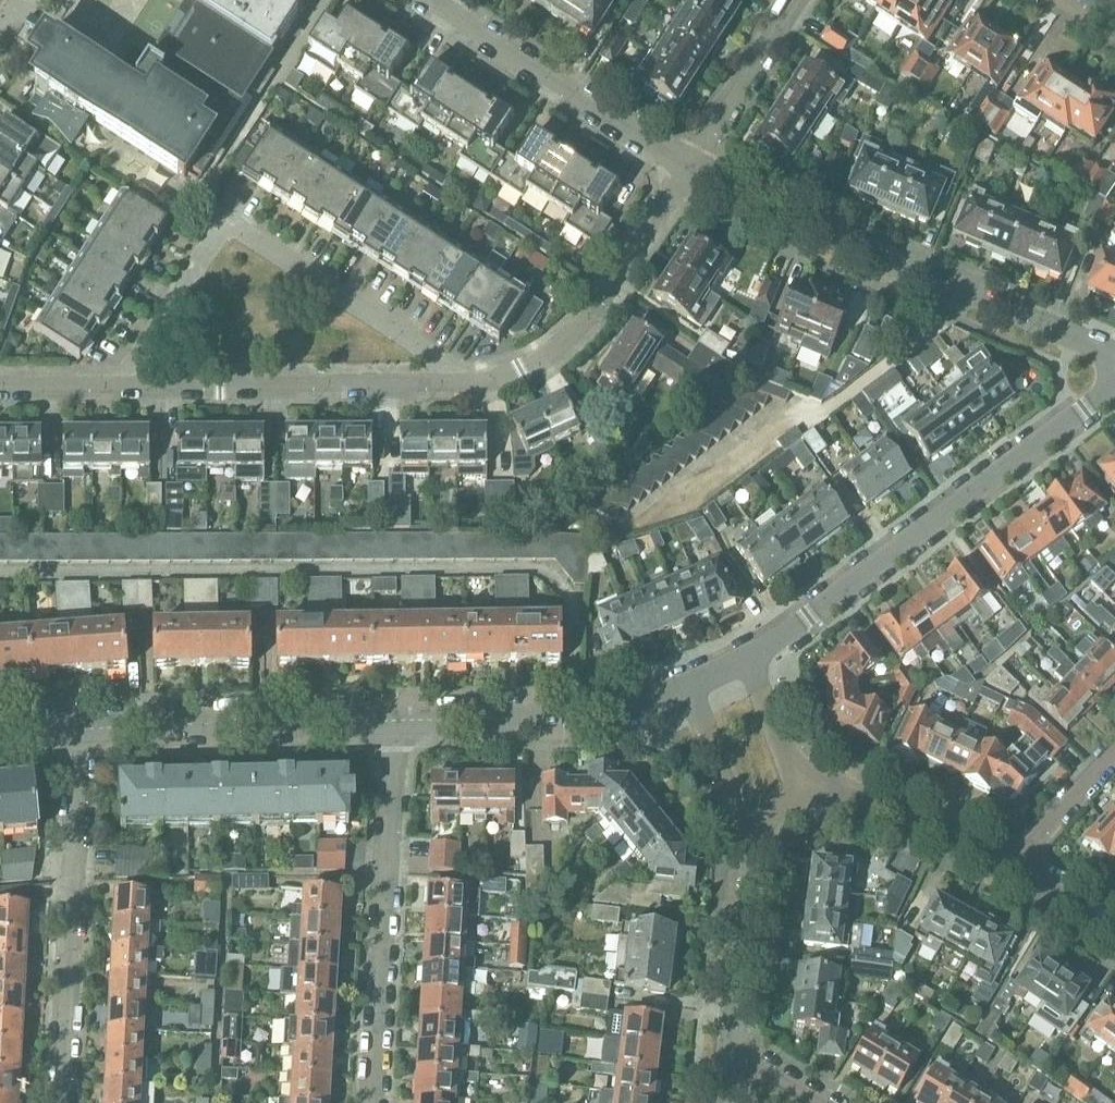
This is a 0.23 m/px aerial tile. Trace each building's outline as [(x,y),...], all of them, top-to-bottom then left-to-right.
[(192,4),(271,56),(275,50),(307,0),(185,0),(192,4)] [(565,22),(579,0),(541,0),(539,3),(540,3),(541,3),(542,2),(551,8),(549,11),(565,22)] [(565,22),(565,23),(564,24),(564,26),(564,27),(564,28),(565,30),(566,30),(567,32),(568,33),(570,33),(571,34),(574,33),(576,32),(577,31),(578,30),(580,27),(592,35),(601,21),(602,21),(608,12),(607,12),(614,0),(579,0),(565,22)] [(631,8),(640,14),(647,2),(643,0),(636,0),(631,8)] [(722,34),(738,9),(736,8),(738,5),(731,0),(724,0),(694,0),(687,10),(722,34)] [(884,0),(864,0),(878,9),(884,0)] [(878,9),(902,24),(918,0),(884,0),(878,9)] [(902,24),(926,39),(948,4),(941,0),(918,0),(902,24)] [(34,60),(26,72),(36,78),(34,80),(36,82),(36,83),(56,96),(53,100),(50,99),(37,119),(51,124),(71,146),(87,122),(83,120),(86,115),(178,174),(184,177),(187,173),(191,168),(202,175),(247,105),(242,101),(248,92),(259,75),(265,65),(271,56),(192,4),(161,51),(162,51),(153,65),(134,53),(121,73),(137,83),(133,90),(103,71),(59,42),(58,44),(47,37),(46,36),(45,37),(31,59),(34,60)] [(631,8),(624,19),(633,25),(640,14),(631,8)] [(687,10),(671,34),(711,59),(720,45),(717,42),(722,34),(687,10)] [(320,29),(303,56),(335,77),(341,69),(340,68),(369,23),(349,11),(335,32),(336,33),(333,36),(332,36),(332,37),(320,29)] [(948,53),(973,69),(990,43),(996,35),(995,34),(994,34),(993,34),(992,34),(991,34),(990,35),(985,33),(985,28),(972,19),(948,53)] [(369,23),(340,68),(341,69),(360,81),(388,39),(385,37),(386,35),(369,23)] [(845,60),(852,50),(859,40),(850,34),(847,38),(831,29),(831,30),(829,29),(823,38),(825,39),(824,40),(843,52),(840,57),(845,60)] [(600,56),(612,64),(628,39),(616,32),(600,56)] [(671,34),(655,57),(692,81),(698,72),(701,74),(711,59),(671,34)] [(360,81),(355,90),(387,111),(402,87),(391,80),(394,75),(393,75),(395,71),(396,72),(411,48),(391,35),(388,39),(360,81)] [(997,36),(996,35),(990,43),(973,69),(997,85),(1019,51),(1007,42),(1001,44),(997,41),(998,39),(998,38),(997,36)] [(845,60),(852,64),(867,73),(873,64),(852,50),(845,60)] [(914,82),(928,62),(915,54),(895,84),(908,92),(914,82)] [(676,105),(692,81),(655,57),(639,81),(661,95),(659,99),(671,107),(673,104),(676,105)] [(413,94),(402,87),(387,111),(418,131),(424,122),(451,79),(453,75),(433,62),(418,86),(419,86),(416,90),(413,94)] [(939,70),(928,62),(914,82),(926,90),(939,70)] [(796,75),(789,86),(792,89),(791,90),(828,115),(836,101),(840,104),(847,93),(854,83),(878,96),(885,83),(867,73),(852,64),(844,76),(835,70),(828,81),(823,77),(824,76),(815,70),(814,71),(806,67),(800,77),(796,75)] [(1036,126),(1040,122),(1067,81),(1041,65),(1016,105),(1005,98),(986,127),(997,134),(1013,111),(1036,126)] [(292,73),(285,84),(294,90),(301,78),(292,73)] [(424,122),(445,136),(473,91),(456,80),(454,82),(451,79),(424,122)] [(1064,134),(1065,135),(1093,91),(1092,90),(1090,93),(1088,92),(1087,94),(1067,81),(1040,122),(1063,136),(1064,134)] [(899,89),(885,83),(878,96),(874,104),(889,111),(899,89)] [(986,127),(1005,98),(985,85),(966,115),(962,123),(978,132),(982,125),(986,127)] [(777,112),(776,113),(812,138),(828,115),(791,90),(784,100),(781,98),(773,110),(777,112)] [(491,103),(473,91),(445,136),(465,149),(493,107),(490,105),(491,103)] [(1093,91),(1065,135),(1068,137),(1071,133),(1090,146),(1110,116),(1112,117),(1114,112),(1114,94),(1110,91),(1105,99),(1093,91)] [(316,104),(338,119),(342,112),(320,97),(316,104)] [(931,105),(920,100),(915,113),(926,117),(931,105)] [(459,158),(492,179),(507,155),(496,148),(498,143),(500,139),(501,140),(516,116),(496,103),(493,107),(465,149),(459,158)] [(754,145),(772,157),(777,149),(796,161),(812,138),(776,113),(769,124),(765,122),(757,134),(760,136),(754,145)] [(36,170),(45,175),(62,149),(38,133),(34,139),(30,136),(30,137),(26,135),(26,134),(3,119),(0,123),(0,146),(36,170)] [(355,130),(368,139),(374,129),(361,120),(355,130)] [(243,177),(259,187),(289,140),(261,122),(246,146),(257,154),(243,177)] [(859,135),(846,127),(841,141),(854,146),(859,135)] [(558,144),(538,130),(523,154),(521,158),(520,158),(518,162),(507,155),(492,179),(523,199),(529,190),(556,148),(558,144)] [(977,137),(963,130),(953,152),(970,160),(978,139),(977,137)] [(1028,138),(1021,149),(1028,154),(1035,143),(1028,138)] [(304,150),(289,140),(259,187),(274,197),(304,150)] [(875,201),(877,201),(894,161),(877,154),(880,148),(862,140),(859,147),(867,150),(858,171),(857,170),(853,180),(854,181),(850,190),(861,195),(860,199),(873,204),(875,201)] [(984,140),(982,141),(973,161),(988,166),(996,146),(984,140)] [(23,190),(36,170),(0,146),(0,176),(23,190)] [(529,190),(550,204),(578,159),(561,148),(559,150),(556,148),(529,190)] [(274,197),(289,206),(319,160),(304,150),(274,197)] [(420,173),(425,165),(403,151),(399,158),(420,173)] [(834,184),(844,157),(831,151),(820,178),(834,184)] [(1029,164),(1018,158),(1012,173),(1023,178),(1029,164)] [(550,204),(570,217),(598,175),(595,173),(596,171),(578,159),(550,204)] [(289,206),(294,210),(303,216),(334,170),(319,160),(289,206)] [(1083,188),(1084,186),(1096,168),(1082,160),(1069,179),(1083,188)] [(886,210),(901,216),(920,172),(894,161),(877,201),(888,206),(886,210)] [(447,179),(425,165),(420,173),(442,187),(447,179)] [(1094,192),(1105,202),(1114,187),(1114,178),(1107,173),(1106,175),(1096,168),(1084,186),(1094,192)] [(934,178),(920,172),(901,216),(915,222),(916,218),(928,223),(932,213),(934,214),(937,205),(936,205),(940,195),(946,197),(954,176),(937,169),(934,178)] [(303,216),(318,226),(349,179),(334,170),(303,216)] [(621,184),(601,171),(598,175),(570,217),(564,226),(597,247),(612,223),(601,216),(603,211),(605,207),(606,208),(621,184)] [(23,190),(0,176),(0,205),(10,211),(23,190)] [(1055,192),(1065,196),(1071,181),(1061,177),(1055,192)] [(364,189),(349,179),(318,226),(333,235),(364,189)] [(58,182),(52,191),(61,197),(53,209),(60,214),(71,197),(74,192),(67,188),(58,182)] [(333,235),(348,245),(379,199),(364,189),(333,235)] [(982,245),(984,246),(1001,205),(984,198),(986,193),(976,189),(964,216),(963,216),(959,224),(961,224),(957,235),(968,239),(967,243),(981,248),(982,245)] [(1107,203),(1105,202),(1094,192),(1082,218),(1097,223),(1097,222),(1099,223),(1107,203)] [(122,194),(112,210),(158,240),(169,224),(122,194)] [(394,208),(379,199),(348,245),(363,255),(394,208)] [(1107,203),(1099,223),(1110,228),(1114,215),(1114,206),(1107,203)] [(18,217),(10,211),(0,205),(0,245),(18,217)] [(993,254),(1008,260),(1027,216),(1001,205),(984,246),(994,250),(993,254)] [(363,255),(378,265),(409,218),(394,208),(363,255)] [(53,209),(39,231),(46,236),(60,214),(53,209)] [(149,255),(158,240),(112,210),(102,225),(149,255)] [(1023,263),(1035,268),(1052,227),(1027,216),(1008,260),(1021,266),(1023,263)] [(378,265),(384,268),(393,274),(424,228),(409,218),(378,265)] [(525,241),(530,233),(508,219),(504,226),(525,241)] [(500,241),(505,234),(490,224),(485,231),(500,241)] [(102,225),(92,240),(139,270),(149,255),(102,225)] [(1052,227),(1035,268),(1033,271),(1047,277),(1048,273),(1060,278),(1065,267),(1066,268),(1070,260),(1069,259),(1080,233),(1069,228),(1067,233),(1052,227)] [(393,274),(408,284),(438,238),(424,228),(393,274)] [(552,247),(530,233),(525,241),(547,255),(552,247)] [(453,247),(438,238),(408,284),(423,294),(453,247)] [(139,270),(92,240),(83,255),(129,285),(139,270)] [(681,257),(673,269),(711,294),(731,263),(727,261),(725,256),(718,251),(714,252),(710,250),(707,253),(691,242),(689,244),(685,245),(680,252),(681,257)] [(423,294),(433,300),(438,303),(468,257),(453,247),(423,294)] [(544,272),(550,263),(535,253),(529,263),(544,272)] [(83,255),(73,270),(119,300),(129,285),(83,255)] [(483,267),(468,257),(438,303),(453,313),(483,267)] [(1102,257),(1088,291),(1114,302),(1114,262),(1102,257)] [(453,313),(468,323),(498,276),(483,267),(453,313)] [(673,269),(671,272),(667,273),(663,279),(664,283),(655,297),(665,303),(664,305),(672,310),(673,309),(704,329),(712,316),(701,310),(711,294),(673,269)] [(119,300),(73,270),(63,285),(110,315),(119,300)] [(514,286),(498,276),(468,323),(484,333),(514,286)] [(770,309),(780,284),(767,279),(757,304),(770,309)] [(63,285),(54,300),(100,330),(110,315),(63,285)] [(12,286),(4,310),(12,313),(20,289),(12,286)] [(544,306),(514,286),(484,333),(499,343),(506,332),(514,337),(526,333),(544,306)] [(788,306),(777,332),(788,337),(787,339),(802,346),(805,339),(824,294),(808,288),(807,291),(796,287),(792,297),(790,296),(786,305),(788,306)] [(802,346),(800,350),(826,361),(829,354),(840,328),(842,329),(845,320),(844,320),(848,309),(838,304),(839,301),(824,294),(805,339),(802,346)] [(100,330),(54,300),(44,315),(90,345),(100,330)] [(0,320),(0,336),(3,337),(12,313),(4,310),(0,320)] [(80,361),(85,354),(90,345),(44,315),(34,331),(80,361)] [(880,329),(899,338),(905,327),(886,317),(880,329)] [(714,403),(727,383),(738,366),(723,357),(700,343),(687,365),(660,348),(661,346),(635,329),(620,351),(613,350),(613,345),(611,359),(613,360),(601,379),(597,385),(596,386),(608,405),(618,389),(627,395),(643,370),(654,378),(658,372),(692,394),(694,390),(714,403)] [(866,330),(853,356),(869,364),(882,338),(866,330)] [(730,346),(708,332),(700,343),(723,357),(730,346)] [(9,337),(6,345),(15,349),(17,350),(22,339),(11,334),(9,337)] [(922,355),(917,359),(926,371),(933,365),(930,360),(940,352),(932,341),(919,351),(922,355)] [(758,342),(748,364),(762,369),(771,347),(758,342)] [(955,348),(945,356),(960,375),(991,415),(1001,407),(1003,410),(1011,403),(1009,400),(1016,396),(1007,384),(1004,387),(990,369),(995,366),(982,348),(965,361),(955,348)] [(918,377),(926,371),(917,359),(909,365),(918,377)] [(747,385),(770,395),(776,398),(786,402),(791,391),(771,382),(752,374),(747,385)] [(950,385),(942,392),(947,399),(970,430),(980,423),(981,425),(991,418),(989,416),(991,415),(960,375),(949,384),(950,385)] [(820,376),(810,400),(823,405),(833,382),(820,376)] [(770,395),(747,385),(745,385),(740,396),(758,403),(765,406),(770,395)] [(873,386),(862,395),(876,413),(887,404),(873,386)] [(724,402),(723,402),(746,413),(753,415),(758,403),(740,396),(728,391),(724,402)] [(876,413),(862,395),(850,404),(864,422),(876,413)] [(541,408),(538,410),(554,443),(580,431),(564,397),(557,401),(557,402),(553,404),(553,402),(551,403),(551,405),(542,409),(541,408)] [(947,399),(928,414),(952,447),(961,441),(960,438),(970,430),(947,399)] [(741,424),(746,413),(723,402),(718,414),(735,421),(741,424)] [(919,404),(894,423),(904,436),(903,436),(913,450),(914,450),(916,453),(920,450),(928,462),(940,453),(942,455),(952,447),(928,414),(919,404)] [(557,451),(554,443),(538,410),(531,413),(531,414),(527,415),(527,414),(525,415),(526,416),(516,421),(516,420),(512,422),(517,434),(510,436),(512,482),(517,482),(527,482),(536,473),(535,461),(557,451)] [(711,411),(706,423),(724,430),(730,433),(735,421),(718,414),(711,411)] [(724,430),(706,423),(700,420),(695,431),(712,439),(719,442),(724,430)] [(776,443),(783,451),(784,453),(803,438),(796,428),(776,443)] [(688,429),(684,440),(701,448),(707,450),(712,439),(695,431),(688,429)] [(177,430),(178,468),(178,483),(206,483),(206,468),(206,430),(199,430),(199,432),(195,432),(195,430),(193,430),(193,432),(183,432),(182,430),(177,430)] [(206,430),(206,468),(235,468),(235,430),(228,430),(228,432),(223,432),(223,430),(221,430),(221,432),(210,432),(210,430),(206,430)] [(235,468),(236,468),(236,481),(237,481),(263,480),(263,481),(265,481),(265,467),(264,430),(256,430),(256,432),(252,432),(252,430),(250,430),(250,432),(239,432),(239,430),(235,430),(235,468)] [(342,431),(342,467),(372,467),(372,430),(364,430),(364,432),(359,432),(359,430),(357,430),(357,432),(346,432),(346,431),(342,431)] [(405,431),(400,431),(401,467),(401,477),(404,477),(429,477),(429,467),(428,430),(422,430),(422,431),(417,431),(415,431),(415,432),(405,432),(405,431)] [(428,430),(429,467),(457,467),(456,430),(450,430),(450,431),(445,431),(445,430),(443,430),(443,431),(433,431),(433,430),(428,430)] [(461,430),(456,430),(457,467),(487,466),(486,430),(479,430),(479,431),(473,431),(473,430),(471,430),(471,431),(461,431),(461,430)] [(67,432),(63,432),(63,457),(63,469),(92,469),(91,431),(85,431),(85,433),(80,433),(80,431),(78,431),(78,432),(67,432)] [(96,431),(91,431),(92,469),(110,469),(110,478),(121,478),(121,468),(120,431),(113,431),(113,432),(108,432),(108,431),(106,431),(106,432),(96,432),(96,431)] [(150,481),(149,431),(141,431),(141,432),(137,432),(136,431),(135,431),(135,432),(124,432),(124,431),(120,431),(121,468),(139,468),(139,481),(150,481)] [(286,431),(286,467),(286,480),(315,480),(315,467),(314,467),(314,431),(307,431),(307,432),(303,432),(303,431),(301,431),(301,432),(291,432),(291,431),(286,431)] [(314,467),(315,467),(342,467),(342,431),(336,431),(336,432),(330,432),(330,431),(329,431),(329,432),(318,432),(318,431),(314,431),(314,467)] [(12,469),(12,432),(5,432),(5,433),(1,433),(1,432),(0,432),(0,469),(12,469)] [(29,433),(29,432),(28,432),(28,433),(16,433),(16,432),(12,432),(12,469),(13,469),(13,483),(41,483),(41,432),(33,432),(33,433),(29,433)] [(817,460),(818,460),(828,451),(814,433),(803,442),(817,460)] [(701,448),(684,440),(677,437),(672,449),(689,456),(696,459),(701,448)] [(618,463),(615,457),(605,439),(593,447),(608,473),(612,470),(611,467),(618,463)] [(875,450),(864,459),(891,494),(903,485),(901,482),(909,476),(882,439),(873,446),(875,450)] [(802,445),(790,454),(804,472),(815,464),(802,445)] [(666,446),(661,458),(678,465),(684,468),(689,456),(672,449),(666,446)] [(1098,467),(1114,489),(1114,454),(1098,467)] [(678,465),(661,458),(654,455),(649,466),(666,474),(673,477),(678,465)] [(877,504),(891,494),(864,459),(851,468),(848,464),(839,472),(866,508),(875,502),(877,504)] [(643,464),(638,475),(655,483),(661,485),(666,474),(649,466),(643,464)] [(655,483),(638,475),(631,472),(626,484),(644,491),(650,494),(655,483)] [(1097,513),(1105,506),(1081,474),(1066,485),(1065,484),(1064,485),(1089,519),(1083,523),(1089,531),(1103,521),(1097,513)] [(404,477),(390,477),(390,528),(409,528),(409,499),(404,499),(404,477)] [(752,501),(761,494),(753,484),(753,483),(748,477),(738,484),(752,501)] [(753,483),(753,484),(761,494),(763,497),(771,491),(761,478),(753,483)] [(615,493),(632,500),(639,503),(644,491),(626,484),(620,481),(615,493)] [(500,512),(500,482),(487,482),(487,512),(500,512)] [(517,482),(512,482),(500,482),(500,512),(517,512),(517,482)] [(145,512),(161,512),(161,484),(145,484),(145,512)] [(166,512),(182,512),(182,484),(166,484),(166,512)] [(275,484),(259,484),(259,521),(275,521),(276,516),(275,484)] [(384,510),(383,485),(369,485),(369,510),(384,510)] [(1064,485),(1047,497),(1072,531),(1083,523),(1089,519),(1064,485)] [(276,486),(275,512),(276,516),(290,516),(289,486),(276,486)] [(814,494),(802,503),(829,540),(840,531),(838,529),(847,522),(820,486),(812,492),(814,494)] [(51,513),(51,487),(39,487),(39,513),(51,513)] [(63,487),(51,487),(51,513),(64,513),(63,487)] [(121,503),(121,488),(110,488),(110,503),(121,503)] [(235,488),(222,488),(222,509),(235,509),(235,488)] [(342,488),(332,488),(332,501),(342,501),(342,488)] [(627,512),(632,500),(615,493),(608,490),(603,502),(621,509),(627,512)] [(1050,503),(1033,516),(1063,556),(1071,550),(1063,538),(1072,531),(1047,497),(1050,503)] [(603,502),(597,499),(592,510),(594,511),(604,515),(616,520),(621,509),(603,502)] [(816,550),(829,540),(802,503),(781,519),(806,553),(814,547),(816,550)] [(727,526),(719,513),(714,507),(702,515),(715,534),(727,526)] [(1033,516),(1018,528),(1039,556),(1047,568),(1063,556),(1033,516)] [(459,519),(448,519),(447,534),(459,534),(459,519)] [(702,519),(672,529),(680,547),(695,541),(698,545),(714,538),(702,519)] [(781,519),(761,535),(788,570),(801,561),(799,558),(806,553),(781,519)] [(275,526),(260,526),(260,536),(262,536),(275,536),(275,526)] [(774,581),(788,570),(761,535),(760,535),(756,528),(742,538),(745,542),(736,548),(763,585),(772,578),(774,581)] [(1029,564),(1039,556),(1018,528),(1000,542),(1005,548),(1029,581),(1039,593),(1047,587),(1029,564)] [(589,551),(599,548),(614,542),(609,530),(603,532),(590,537),(589,551)] [(485,550),(504,534),(484,534),(464,551),(473,560),(485,550)] [(505,550),(524,534),(504,534),(485,550),(493,560),(505,550)] [(525,550),(544,534),(524,534),(505,550),(513,560),(525,550)] [(564,535),(554,534),(544,534),(525,550),(533,560),(546,550),(564,535)] [(324,551),(342,535),(322,536),(303,552),(312,561),(324,551)] [(344,551),(363,535),(342,535),(324,551),(332,561),(344,551)] [(364,551),(383,535),(363,535),(344,551),(352,561),(364,551)] [(564,535),(546,550),(556,562),(587,537),(564,535)] [(659,535),(649,538),(654,552),(665,548),(659,535)] [(203,552),(221,536),(201,537),(183,552),(191,562),(203,552)] [(223,552),(242,536),(221,536),(203,552),(211,562),(223,552)] [(243,552),(262,536),(242,536),(223,552),(231,562),(243,552)] [(263,552),(282,536),(275,536),(262,536),(243,552),(251,562),(263,552)] [(283,552),(302,536),(282,536),(263,552),(271,562),(283,552)] [(303,552),(322,536),(302,536),(283,552),(292,562),(303,552)] [(82,553),(100,537),(80,538),(62,553),(70,563),(82,553)] [(90,563),(102,553),(121,537),(100,537),(82,553),(90,563)] [(110,563),(122,553),(141,537),(121,537),(102,553),(110,563)] [(142,552),(161,537),(141,537),(122,553),(131,562),(142,552)] [(161,537),(142,552),(151,562),(163,552),(181,537),(161,537)] [(201,537),(181,537),(163,552),(171,562),(183,552),(201,537)] [(587,537),(556,562),(573,582),(573,569),(589,556),(589,551),(590,537),(587,537)] [(20,538),(0,538),(0,555),(2,553),(20,538)] [(10,563),(22,553),(40,538),(20,538),(2,553),(10,563)] [(42,553),(60,538),(40,538),(22,553),(30,563),(42,553)] [(62,553),(80,538),(60,538),(42,553),(50,563),(62,553)] [(1012,594),(1029,581),(1005,548),(1000,542),(998,539),(981,552),(1012,594)] [(634,543),(626,545),(632,559),(640,556),(634,543)] [(621,564),(632,559),(626,545),(615,549),(621,564)] [(609,571),(599,548),(589,551),(589,556),(587,585),(590,585),(590,579),(609,571)] [(573,569),(573,582),(573,585),(587,585),(589,556),(573,569)] [(1088,575),(1097,567),(1089,557),(1080,565),(1088,575)] [(979,618),(985,627),(993,621),(979,602),(989,595),(965,563),(948,576),(979,618)] [(719,564),(694,575),(710,611),(714,610),(717,616),(719,615),(718,614),(738,605),(739,606),(742,605),(730,578),(726,581),(719,564)] [(1114,583),(1114,577),(1107,570),(1092,582),(1104,595),(1114,583)] [(671,585),(687,621),(696,617),(697,620),(708,615),(707,613),(710,611),(694,575),(671,585)] [(948,580),(932,592),(953,620),(960,628),(969,621),(972,624),(979,618),(948,576),(947,578),(948,580)] [(508,611),(508,600),(508,578),(495,579),(495,611),(508,611)] [(516,578),(516,589),(517,611),(528,611),(528,578),(516,578)] [(414,612),(414,602),(413,580),(402,580),(402,613),(414,612)] [(422,580),(422,591),(423,612),(435,612),(434,580),(422,580)] [(329,581),(329,592),(329,614),(340,614),(340,581),(329,581)] [(397,594),(396,581),(372,581),(372,595),(397,594)] [(263,607),(263,582),(249,582),(249,607),(263,607)] [(263,582),(263,607),(277,606),(276,582),(263,582)] [(308,582),(308,593),(309,614),(320,614),(320,582),(308,582)] [(184,583),(185,594),(185,617),(197,617),(197,583),(184,583)] [(218,617),(217,605),(217,583),(205,583),(206,617),(218,617)] [(138,608),(137,584),(123,585),(124,609),(138,608)] [(137,584),(138,608),(152,608),(151,584),(137,584)] [(1067,596),(1067,595),(1059,584),(1049,591),(1058,603),(1067,596)] [(57,585),(58,597),(59,618),(70,618),(68,585),(57,585)] [(77,585),(78,596),(80,618),(91,618),(88,585),(77,585)] [(683,623),(687,621),(671,585),(647,595),(663,631),(672,628),(673,630),(684,625),(683,623)] [(932,592),(916,604),(953,654),(964,646),(954,632),(960,628),(953,620),(932,592)] [(624,605),(639,641),(641,644),(652,639),(651,637),(663,631),(647,595),(624,605)] [(916,604),(899,617),(929,657),(937,652),(941,657),(950,650),(953,654),(916,604)] [(1067,604),(1055,615),(1057,616),(1063,622),(1074,610),(1067,604)] [(1101,608),(1099,610),(1092,604),(1084,613),(1101,628),(1103,625),(1114,636),(1114,621),(1101,608)] [(632,644),(639,641),(624,605),(598,616),(604,632),(600,634),(611,660),(613,659),(615,658),(621,660),(628,657),(631,651),(633,650),(635,650),(632,644)] [(937,669),(929,657),(899,617),(895,620),(891,615),(876,626),(902,660),(914,652),(921,662),(930,674),(937,669)] [(559,622),(465,623),(465,664),(477,664),(479,659),(483,659),(483,663),(541,662),(541,658),(546,658),(548,663),(560,663),(559,622)] [(456,664),(465,664),(465,623),(372,624),(372,665),(383,665),(386,660),(390,660),(390,664),(450,663),(450,659),(453,659),(456,664)] [(362,666),(372,665),(372,624),(277,625),(278,667),(290,667),(292,661),(295,661),(295,665),(356,664),(356,660),(361,660),(362,666)] [(249,626),(206,627),(154,628),(155,669),(166,669),(168,663),(173,663),(173,667),(232,666),(232,663),(237,662),(238,668),(250,667),(249,626)] [(123,628),(30,635),(33,677),(42,676),(43,671),(48,670),(48,675),(108,670),(108,666),(113,665),(115,670),(115,669),(126,669),(123,628)] [(1012,628),(998,640),(1007,652),(1020,639),(1012,628)] [(33,677),(30,635),(0,638),(0,678),(16,677),(15,673),(20,673),(21,678),(33,677)] [(1075,651),(1111,684),(1114,680),(1114,659),(1090,635),(1075,651)] [(856,683),(857,684),(863,680),(862,679),(882,664),(862,638),(840,654),(843,658),(836,664),(851,683),(856,683)] [(1007,652),(998,640),(983,652),(992,664),(1007,652)] [(1032,651),(1025,644),(1015,653),(1022,661),(1032,651)] [(1048,655),(1061,667),(1097,700),(1111,684),(1075,651),(1075,652),(1083,660),(1076,668),(1055,648),(1048,655)] [(982,659),(970,667),(977,676),(988,668),(982,659)] [(854,703),(862,701),(858,699),(857,685),(857,684),(856,683),(851,683),(836,664),(821,675),(825,680),(829,712),(826,719),(844,726),(848,718),(854,703)] [(901,667),(892,675),(902,688),(903,687),(912,680),(901,667)] [(1063,681),(1055,690),(1082,715),(1097,700),(1061,667),(1055,673),(1063,681)] [(986,683),(1011,695),(1019,687),(1001,669),(986,683)] [(965,670),(951,680),(959,685),(966,688),(976,685),(972,680),(965,670)] [(903,687),(902,688),(903,689),(902,691),(902,692),(904,692),(913,696),(918,686),(912,680),(903,687)] [(959,685),(954,696),(975,706),(986,683),(984,682),(983,682),(976,685),(966,688),(959,685)] [(1067,731),(1082,715),(1055,690),(1048,684),(1040,691),(1036,687),(1029,695),(1067,731)] [(902,692),(892,711),(903,716),(913,696),(904,692),(902,692)] [(848,718),(844,726),(853,730),(851,734),(875,745),(888,714),(866,705),(867,703),(862,701),(854,703),(848,718)] [(1016,702),(1006,725),(1016,730),(1025,738),(1011,752),(1034,773),(1048,758),(1051,761),(1066,743),(1031,711),(1016,702)] [(911,711),(892,751),(918,763),(921,757),(937,724),(911,711)] [(960,735),(943,768),(964,779),(981,744),(987,732),(966,722),(960,735)] [(937,724),(921,757),(930,762),(930,766),(938,770),(941,767),(943,768),(960,735),(937,724)] [(964,779),(963,781),(988,793),(1006,757),(981,744),(964,779)] [(988,793),(987,795),(989,795),(992,793),(1007,807),(1006,808),(1008,810),(1010,808),(1009,807),(1037,776),(1034,773),(1011,752),(1006,757),(988,793)] [(604,814),(607,819),(639,793),(629,781),(616,780),(616,767),(590,767),(590,781),(568,780),(568,814),(604,814)] [(254,826),(321,824),(319,776),(293,777),(293,775),(279,775),(279,777),(253,778),(254,826)] [(348,804),(354,804),(353,790),(348,790),(348,775),(319,776),(321,824),(348,824),(348,804)] [(447,817),(459,817),(460,775),(445,775),(445,778),(432,777),(431,825),(447,825),(447,817)] [(486,822),(486,817),(487,778),(473,778),(474,775),(460,775),(459,817),(475,817),(475,822),(486,822)] [(488,778),(487,778),(486,817),(498,817),(498,825),(512,825),(513,778),(500,778),(500,775),(488,775),(488,778)] [(188,828),(254,826),(253,778),(226,779),(226,777),(214,777),(213,777),(213,779),(186,780),(188,828)] [(568,822),(568,814),(568,780),(566,780),(566,778),(544,778),(544,822),(568,822)] [(0,784),(0,836),(38,832),(33,779),(32,779),(32,780),(0,784)] [(120,830),(188,828),(186,780),(160,780),(160,779),(147,779),(147,780),(120,781),(120,830)] [(607,819),(625,840),(659,813),(649,800),(646,802),(639,793),(607,819)] [(1109,865),(1111,863),(1114,858),(1114,811),(1114,810),(1085,842),(1109,865)] [(625,840),(642,862),(673,836),(666,828),(669,825),(659,813),(625,840)] [(606,834),(599,825),(587,836),(593,844),(606,834)] [(526,858),(525,847),(525,834),(511,834),(512,858),(526,858)] [(593,903),(658,911),(660,897),(687,901),(689,888),(692,888),(696,862),(683,861),(684,850),(673,836),(642,862),(636,866),(645,877),(648,875),(646,888),(616,884),(593,903)] [(345,856),(346,841),(320,842),(319,856),(345,856)] [(431,843),(431,856),(460,858),(461,844),(431,843)] [(525,876),(525,891),(545,891),(544,847),(525,847),(526,858),(526,876),(525,876)] [(117,850),(116,865),(145,866),(146,852),(117,850)] [(33,867),(35,852),(2,855),(3,870),(33,867)] [(319,856),(318,870),(317,871),(344,870),(345,856),(319,856)] [(460,858),(431,856),(430,870),(460,871),(460,858)] [(635,870),(629,862),(616,872),(623,880),(635,870)] [(810,890),(849,895),(851,878),(856,879),(858,867),(814,862),(813,871),(809,876),(808,881),(811,886),(810,890)] [(145,866),(116,865),(115,880),(145,878),(145,866)] [(3,870),(4,884),(31,881),(33,867),(3,870)] [(270,875),(233,876),(233,893),(271,892),(270,875)] [(195,876),(194,894),(220,895),(221,877),(195,876)] [(896,876),(886,898),(901,905),(911,885),(896,876)] [(506,880),(481,879),(480,891),(480,892),(506,894),(506,880)] [(26,935),(27,907),(20,907),(21,889),(21,888),(0,890),(0,934),(26,935)] [(429,888),(427,915),(466,917),(479,918),(480,892),(480,891),(468,890),(429,888)] [(846,921),(849,895),(810,890),(809,901),(805,905),(805,911),(807,915),(807,916),(846,921)] [(292,908),(292,917),(340,920),(341,894),(304,891),(304,908),(292,908)] [(114,897),(113,920),(152,922),(153,899),(114,897)] [(895,916),(901,905),(886,898),(883,916),(895,916)] [(951,902),(945,903),(936,898),(915,936),(924,942),(922,946),(937,954),(943,943),(960,911),(957,910),(955,904),(951,902)] [(617,925),(618,911),(588,907),(587,921),(617,925)] [(969,957),(986,925),(984,924),(982,919),(978,917),(973,918),(960,911),(943,943),(969,957)] [(465,931),(466,917),(427,915),(426,941),(464,944),(470,944),(471,934),(469,933),(469,931),(465,931)] [(846,921),(807,916),(807,920),(802,924),(802,929),(805,934),(804,945),(851,951),(850,963),(892,969),(892,963),(894,952),(861,948),(865,924),(846,921)] [(338,946),(340,920),(292,917),(292,919),(301,919),(300,932),(296,932),(296,944),(338,946)] [(113,920),(111,948),(151,950),(152,922),(113,920)] [(619,938),(617,956),(675,963),(677,945),(672,944),(674,931),(671,931),(672,929),(659,927),(659,929),(622,925),(620,939),(619,938)] [(995,926),(989,927),(986,925),(969,957),(983,964),(979,971),(975,980),(982,984),(992,989),(993,986),(1003,968),(997,965),(1011,939),(1001,934),(999,928),(995,926)] [(512,926),(511,947),(528,948),(529,927),(512,926)] [(230,929),(229,939),(241,939),(247,940),(247,930),(230,929)] [(896,932),(894,952),(892,963),(901,968),(915,942),(896,932)] [(25,963),(26,935),(0,934),(0,962),(25,963)] [(204,952),(217,953),(218,937),(205,937),(204,952)] [(426,941),(424,967),(472,971),(474,971),(475,961),(463,960),(464,944),(426,941)] [(338,946),(296,944),(288,943),(287,969),(298,970),(336,972),(338,946)] [(527,968),(528,948),(511,947),(509,966),(527,968)] [(111,948),(110,975),(145,976),(145,963),(150,963),(151,950),(111,948)] [(217,953),(204,952),(203,968),(216,968),(217,953)] [(228,956),(228,967),(245,968),(246,957),(228,956)] [(672,981),(675,963),(617,956),(615,972),(616,973),(614,986),(651,990),(651,993),(662,994),(663,992),(666,993),(667,980),(672,981)] [(1020,985),(1009,978),(976,1034),(992,1044),(999,1031),(995,1026),(1012,998),(1019,999),(1022,1001),(1027,994),(1042,1004),(1063,973),(1060,971),(1059,967),(1053,963),(1050,964),(1039,956),(1020,985)] [(23,990),(25,963),(0,962),(0,989),(23,990)] [(890,982),(892,969),(850,963),(848,976),(890,982)] [(471,987),(472,971),(424,967),(422,993),(461,997),(483,998),(483,988),(471,987)] [(335,999),(336,972),(298,970),(297,985),(267,984),(266,994),(296,996),(335,999)] [(797,993),(797,999),(841,1004),(844,976),(800,970),(799,982),(796,981),(794,992),(797,993)] [(527,988),(572,994),(607,998),(610,984),(576,980),(576,975),(544,971),(536,975),(528,974),(527,988)] [(1063,973),(1042,1004),(1033,1017),(1067,1040),(1089,1009),(1077,1001),(1087,988),(1075,980),(1074,977),(1069,973),(1066,974),(1063,973)] [(110,975),(109,1003),(143,1004),(144,990),(149,990),(150,976),(145,976),(110,975)] [(905,990),(892,983),(881,1002),(893,1010),(905,990)] [(929,989),(920,984),(916,994),(924,999),(929,989)] [(972,1001),(983,1007),(985,1009),(998,988),(993,986),(992,989),(982,984),(972,1001)] [(22,1017),(23,990),(0,989),(0,1016),(22,1017)] [(202,990),(201,1003),(214,1004),(215,991),(202,990)] [(225,1017),(245,1018),(246,992),(227,991),(225,1017)] [(459,1023),(461,997),(422,993),(421,1019),(459,1023)] [(571,1007),(605,1012),(607,998),(572,994),(571,1007)] [(292,1011),(291,1021),(333,1024),(335,999),(296,996),(295,1011),(292,1011)] [(841,1004),(797,999),(796,1004),(792,1003),(791,1014),(795,1015),(793,1027),(821,1031),(818,1054),(841,1057),(844,1039),(848,1039),(849,1033),(837,1032),(841,1004)] [(109,1003),(108,1029),(142,1030),(143,1017),(148,1017),(149,1005),(143,1004),(109,1003)] [(213,1028),(214,1004),(201,1003),(200,1028),(213,1028)] [(1109,1047),(1114,1039),(1114,1006),(1114,1008),(1107,1003),(1087,1031),(1088,1031),(1082,1040),(1090,1045),(1095,1038),(1109,1047)] [(952,1017),(941,1011),(932,1025),(943,1032),(952,1017)] [(469,1013),(468,1014),(468,1023),(470,1024),(482,1024),(482,1014),(469,1013)] [(609,1014),(606,1039),(617,1040),(621,1041),(659,1046),(659,1043),(662,1042),(663,1035),(660,1033),(661,1033),(662,1020),(620,1015),(609,1014)] [(20,1045),(22,1017),(0,1016),(0,1044),(20,1045)] [(245,1018),(225,1017),(224,1043),(243,1044),(245,1018)] [(459,1023),(421,1019),(419,1045),(469,1048),(470,1024),(468,1023),(459,1023)] [(331,1050),(333,1024),(291,1021),(291,1023),(284,1022),(283,1047),(289,1047),(331,1050)] [(964,1030),(953,1024),(941,1044),(952,1051),(964,1030)] [(873,1083),(897,1041),(875,1028),(865,1046),(864,1045),(860,1052),(860,1053),(852,1066),(863,1073),(861,1076),(873,1083)] [(108,1029),(106,1056),(141,1058),(142,1043),(147,1044),(147,1031),(142,1030),(108,1029)] [(539,1049),(539,1053),(560,1056),(563,1035),(562,1035),(541,1032),(539,1049)] [(910,1049),(897,1041),(873,1083),(885,1090),(887,1087),(897,1093),(905,1080),(906,1080),(910,1073),(909,1072),(926,1044),(917,1038),(910,1049)] [(603,1049),(601,1066),(618,1068),(655,1073),(656,1069),(659,1067),(660,1061),(657,1059),(659,1046),(621,1041),(617,1040),(606,1039),(604,1039),(604,1040),(603,1049)] [(994,1049),(983,1042),(975,1057),(986,1063),(994,1049)] [(243,1044),(224,1043),(223,1061),(242,1062),(243,1044)] [(19,1072),(20,1045),(0,1044),(0,1071),(19,1072)] [(469,1048),(419,1045),(418,1072),(458,1074),(459,1059),(479,1060),(480,1049),(469,1048)] [(198,1046),(198,1058),(211,1058),(212,1046),(198,1046)] [(293,1058),(292,1074),(330,1077),(331,1050),(289,1047),(288,1058),(293,1058)] [(936,1071),(928,1084),(927,1084),(924,1090),(924,1091),(917,1102),(947,1102),(964,1075),(965,1074),(954,1067),(959,1058),(948,1051),(940,1065),(936,1071)] [(1007,1054),(998,1069),(1010,1076),(1019,1061),(1007,1054)] [(106,1056),(105,1083),(145,1085),(146,1058),(141,1058),(106,1056)] [(210,1075),(211,1058),(198,1058),(197,1074),(210,1075)] [(617,1077),(615,1093),(653,1098),(653,1095),(656,1094),(656,1087),(654,1085),(655,1073),(618,1068),(601,1066),(593,1065),(592,1074),(617,1077)] [(239,1069),(223,1068),(222,1081),(239,1081),(239,1069)] [(17,1100),(19,1072),(0,1071),(0,1099),(17,1100)] [(478,1075),(458,1074),(418,1072),(416,1098),(457,1101),(458,1085),(478,1086),(478,1075)] [(1050,1079),(1042,1075),(1038,1072),(1029,1087),(1041,1095),(1050,1079)] [(290,1102),(305,1102),(328,1102),(330,1077),(292,1074),(288,1074),(287,1084),(291,1084),(290,1102)] [(981,1097),(987,1088),(964,1075),(947,1102),(978,1102),(981,1097)] [(1066,1089),(1075,1095),(1084,1081),(1075,1075),(1066,1089)] [(1092,1087),(1084,1081),(1075,1095),(1083,1100),(1092,1087)] [(104,1102),(139,1102),(139,1099),(144,1100),(145,1085),(105,1083),(104,1102)] [(978,1102),(1008,1102),(1009,1101),(987,1088),(981,1097),(978,1102)] [(599,1102),(652,1102),(653,1098),(615,1093),(611,1092),(611,1093),(600,1092),(599,1102)]
